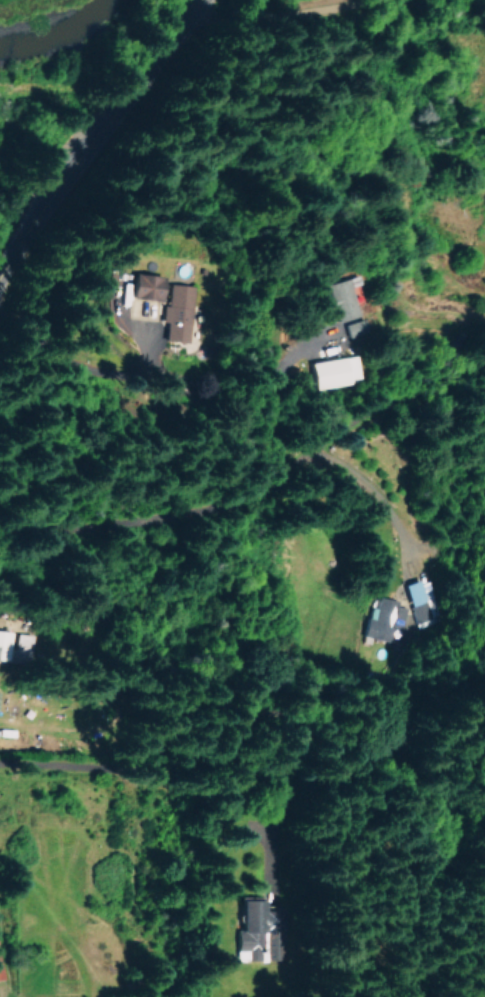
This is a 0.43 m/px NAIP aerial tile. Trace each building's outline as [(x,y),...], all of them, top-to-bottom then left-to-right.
[(126,296),(155,301),(160,277),(130,272),(126,296)] [(324,283),(334,322),(342,320),(347,337),(365,332),(360,316),(356,317),(347,285),(354,283),(352,275),(324,283)] [(162,334),(187,337),(191,294),(181,293),(182,285),(167,284),(166,304),(161,304),(159,321),(163,321),(162,334)] [(308,360),(311,388),(358,382),(355,355),(308,360)] [(434,598),(429,581),(420,584),(419,579),(403,583),(409,605),(434,598)] [(397,601),(376,596),(373,608),(367,607),(360,636),(387,642),(392,619),(402,622),(405,607),(396,605),(397,601)] [(26,660),(28,635),(14,633),(12,648),(5,647),(7,632),(0,631),(0,657),(26,660)] [(237,941),(249,941),(249,947),(259,947),(260,928),(275,928),(276,897),(238,896),(237,941)]
